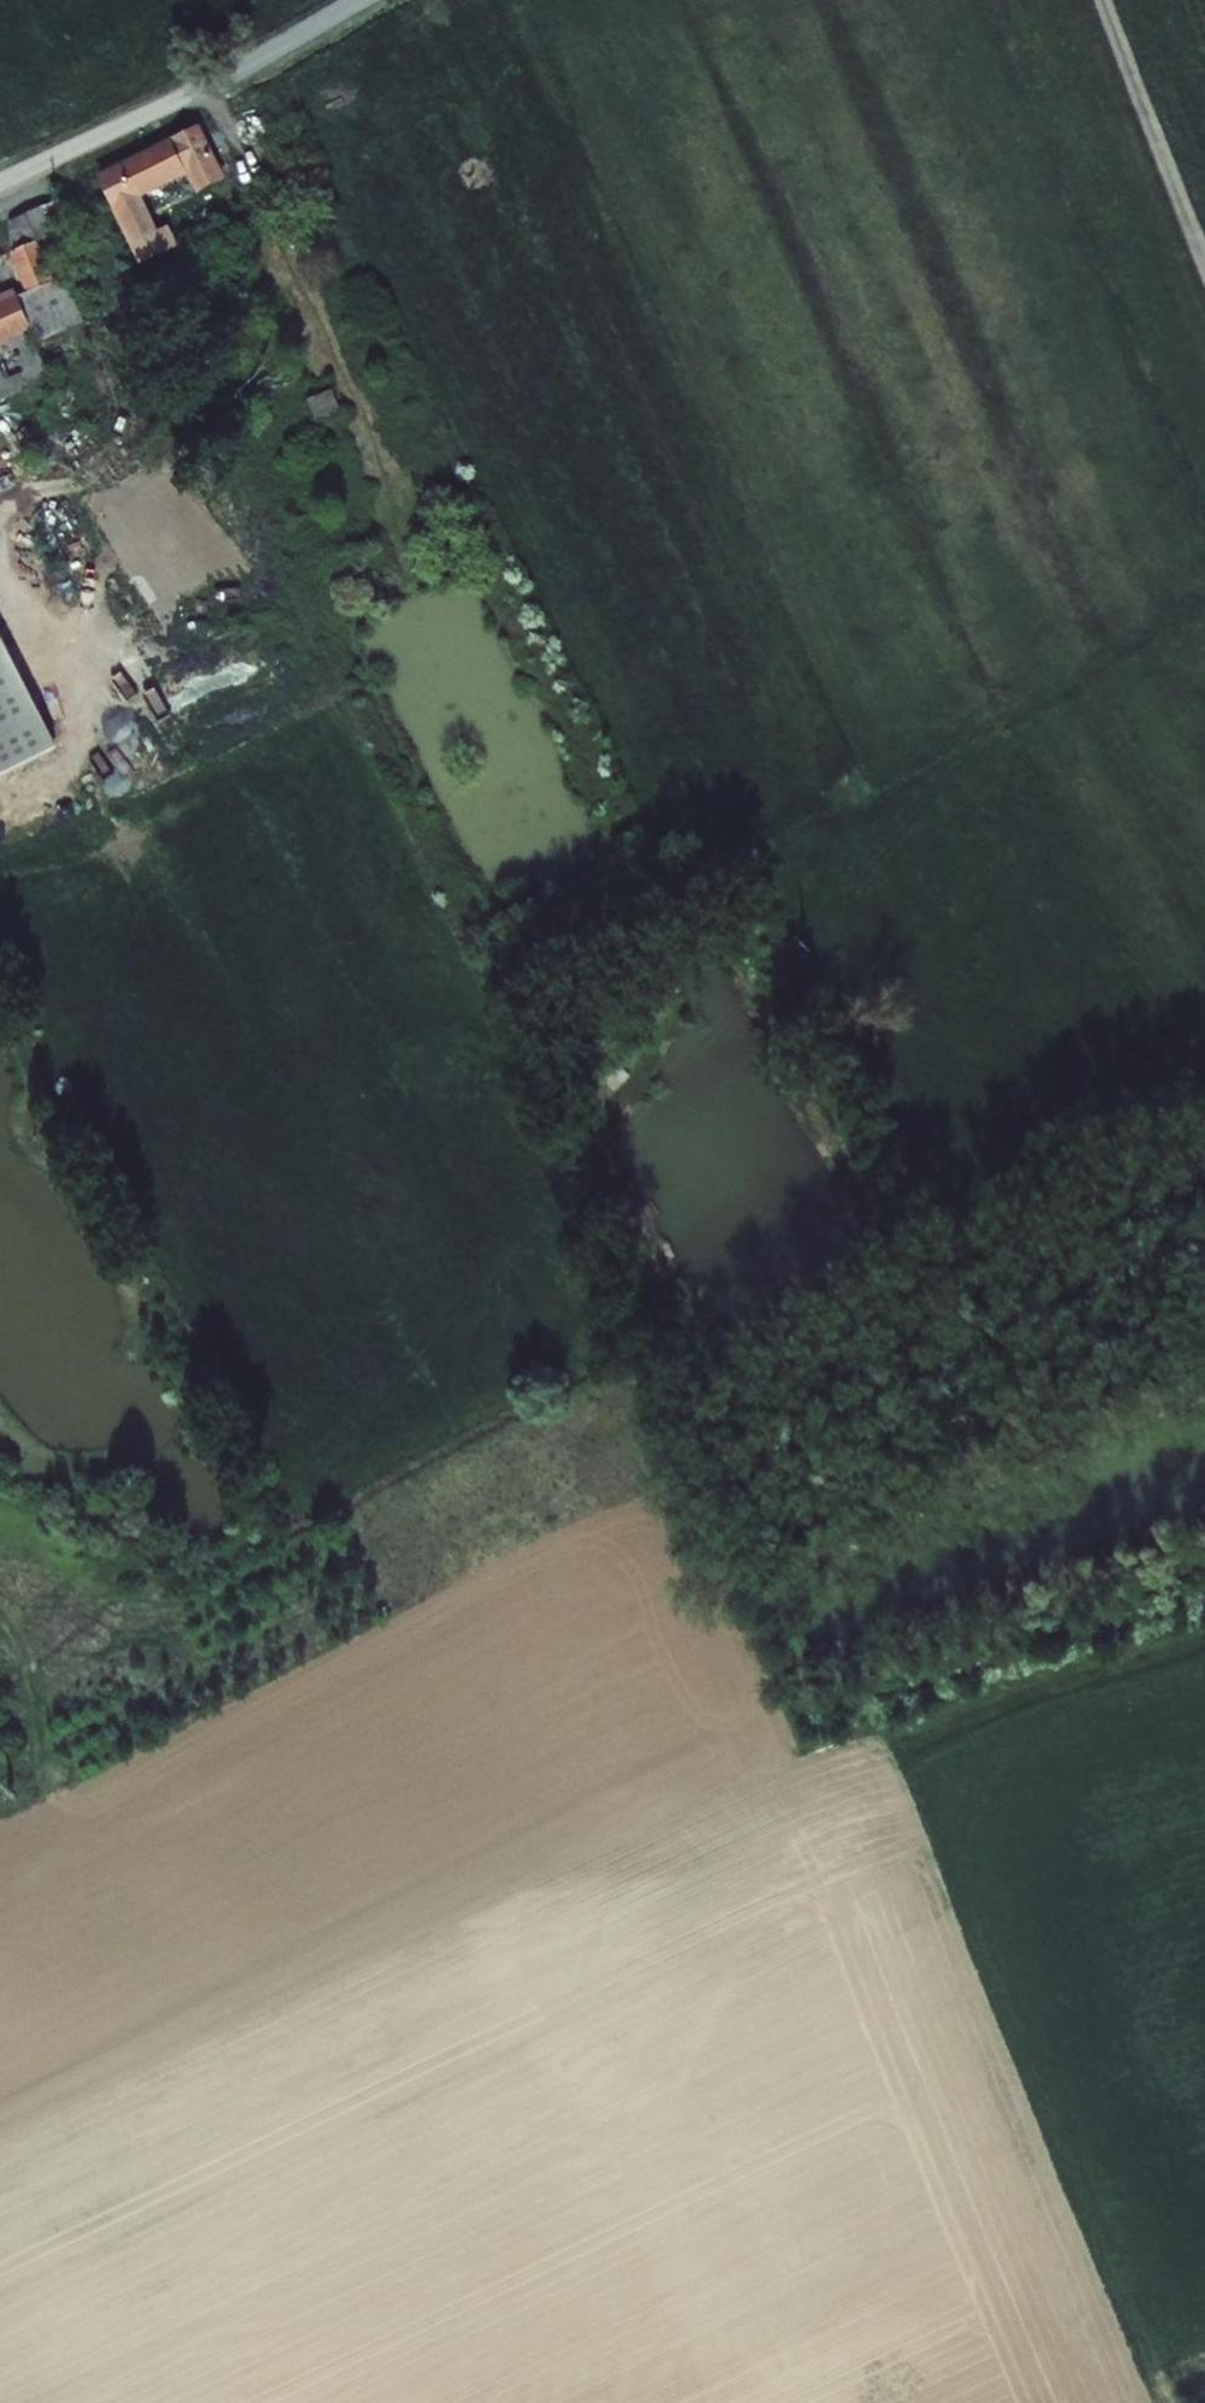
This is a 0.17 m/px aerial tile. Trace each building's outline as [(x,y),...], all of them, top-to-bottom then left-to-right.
[(95,169),(139,262),(179,243),(168,221),(159,225),(143,192),(190,170),(198,187),(227,173),(201,119),(172,133),(95,169)] [(55,378),(39,341),(85,321),(65,273),(56,278),(38,237),(75,221),(65,195),(5,221),(16,246),(8,249),(25,290),(19,293),(16,286),(0,292),(0,402),(55,378)] [(312,418),(338,414),(334,390),(308,394),(312,418)] [(59,741),(0,625),(0,771),(59,741)]
